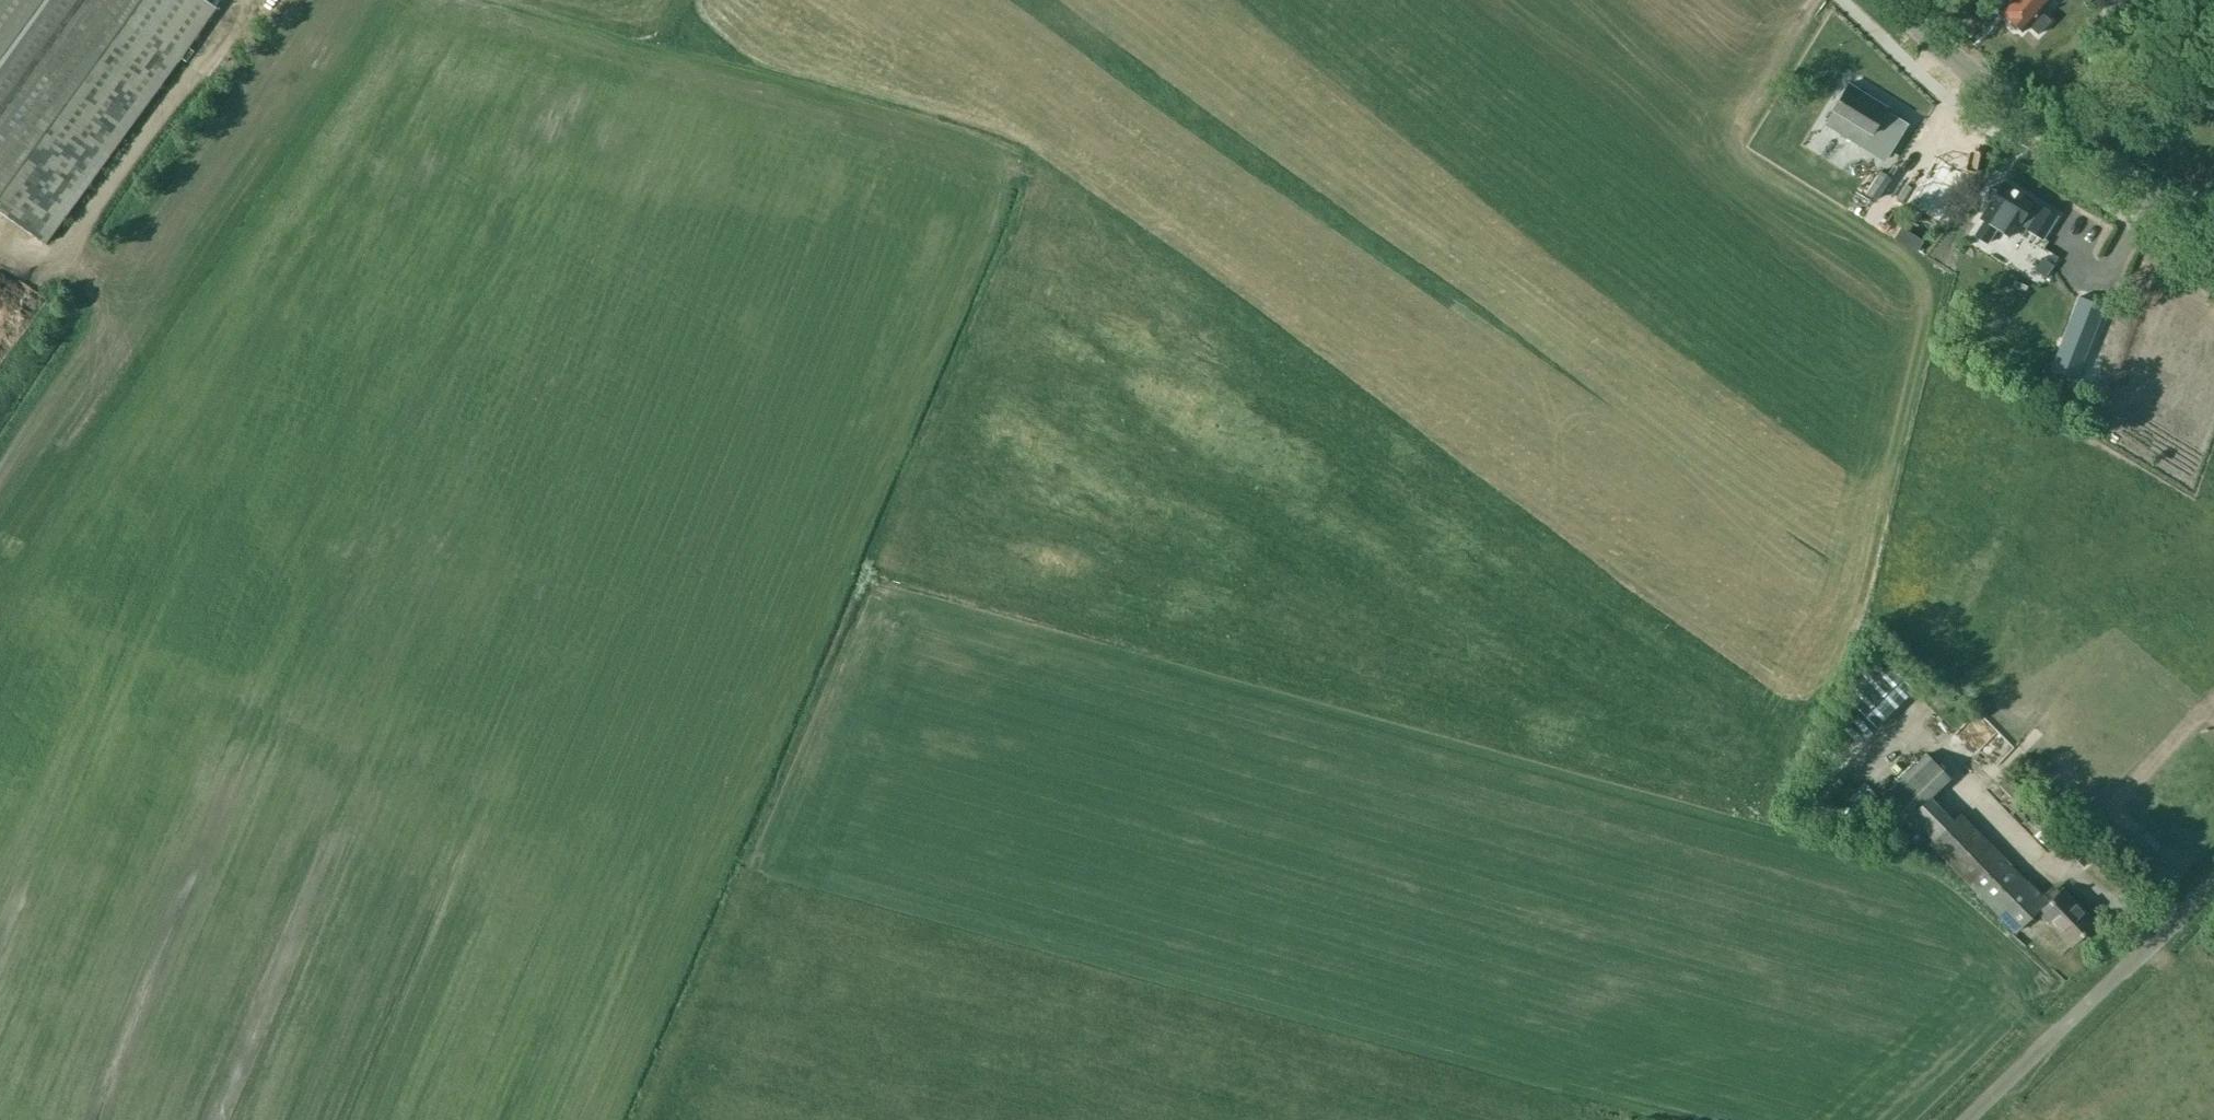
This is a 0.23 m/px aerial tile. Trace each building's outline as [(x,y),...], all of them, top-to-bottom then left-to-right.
[(45,245),(216,8),(206,0),(0,0),(0,212),(45,245)] [(1998,11),(2009,20),(2009,25),(2014,30),(2019,29),(2022,32),(2028,25),(2036,32),(2046,20),(2038,13),(2050,0),(2008,0),(1998,11)] [(238,29),(246,31),(253,8),(244,6),(238,29)] [(219,24),(210,43),(219,47),(228,29),(219,24)] [(1865,140),(1863,145),(1876,153),(1894,125),(1881,117),(1887,107),(1848,83),(1832,109),(1834,111),(1827,122),(1848,135),(1850,131),(1865,140)] [(1881,170),(1866,194),(1878,202),(1882,197),(1888,200),(1899,182),(1894,178),(1881,170)] [(2033,200),(2003,181),(1997,190),(1991,186),(1987,192),(1993,197),(1984,211),(1988,213),(1974,234),(1987,243),(2001,221),(2014,230),(2018,223),(2028,229),(2027,229),(2041,238),(2056,215),(2033,200)] [(12,252),(3,263),(14,272),(23,260),(12,252)] [(2050,370),(2075,379),(2104,306),(2079,296),(2050,370)] [(1836,688),(1847,699),(1837,709),(1864,736),(1874,726),(1875,728),(1913,690),(1874,651),(1836,688)] [(1918,795),(1943,771),(1926,754),(1877,802),(1923,850),(1930,844),(2014,932),(2037,909),(2039,911),(2038,911),(2071,945),(2094,922),(2062,888),(2048,902),(2046,900),(2047,900),(2034,887),(2022,876),(1961,813),(1948,826),(1918,795)]
